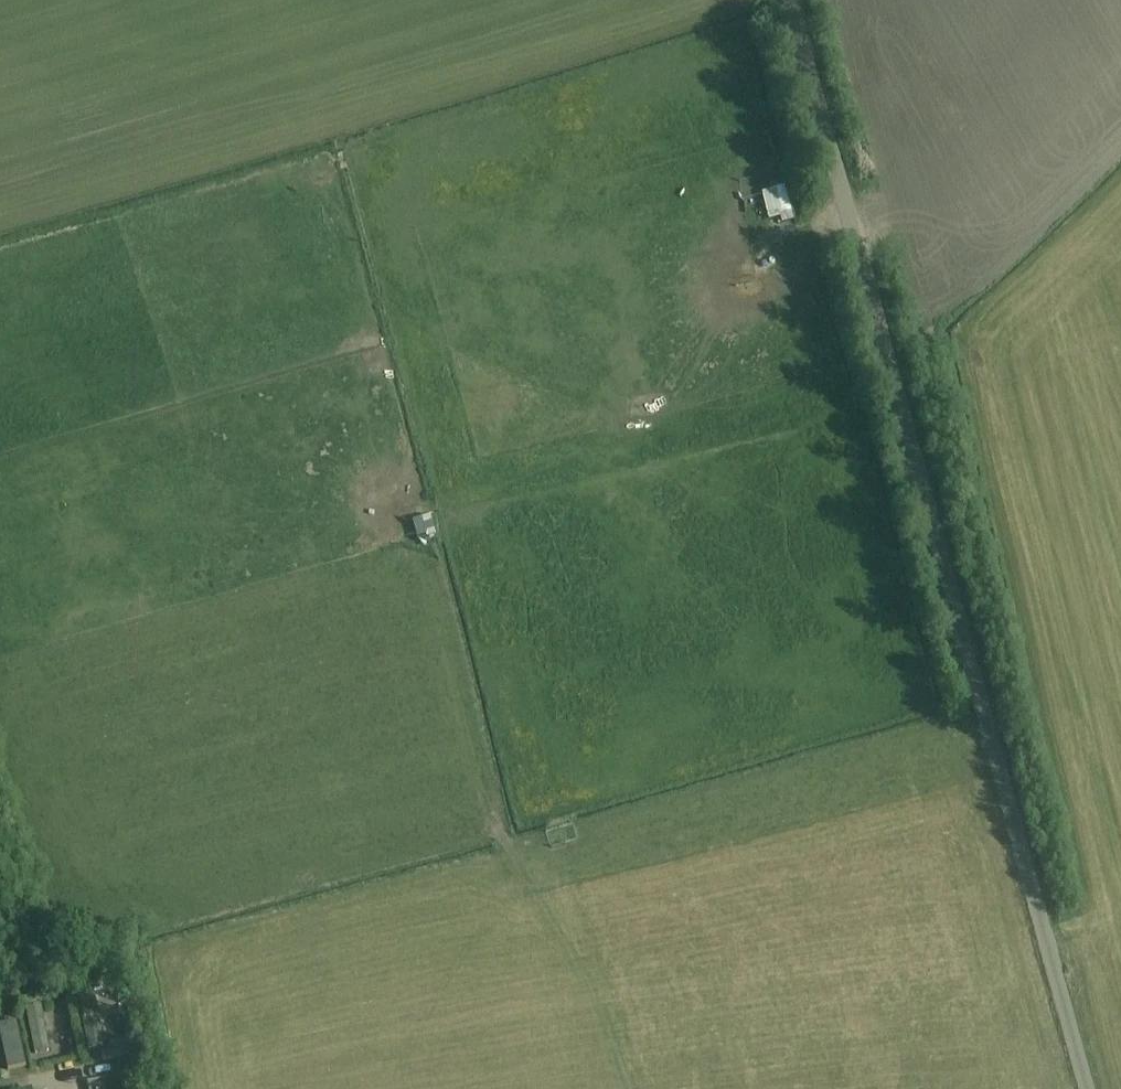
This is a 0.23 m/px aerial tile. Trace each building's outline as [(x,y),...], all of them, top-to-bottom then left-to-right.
[(46,1014),(27,1018),(36,1055),(54,1051),(46,1014)] [(0,1026),(0,1033),(9,1069),(26,1065),(15,1022),(0,1026)]
